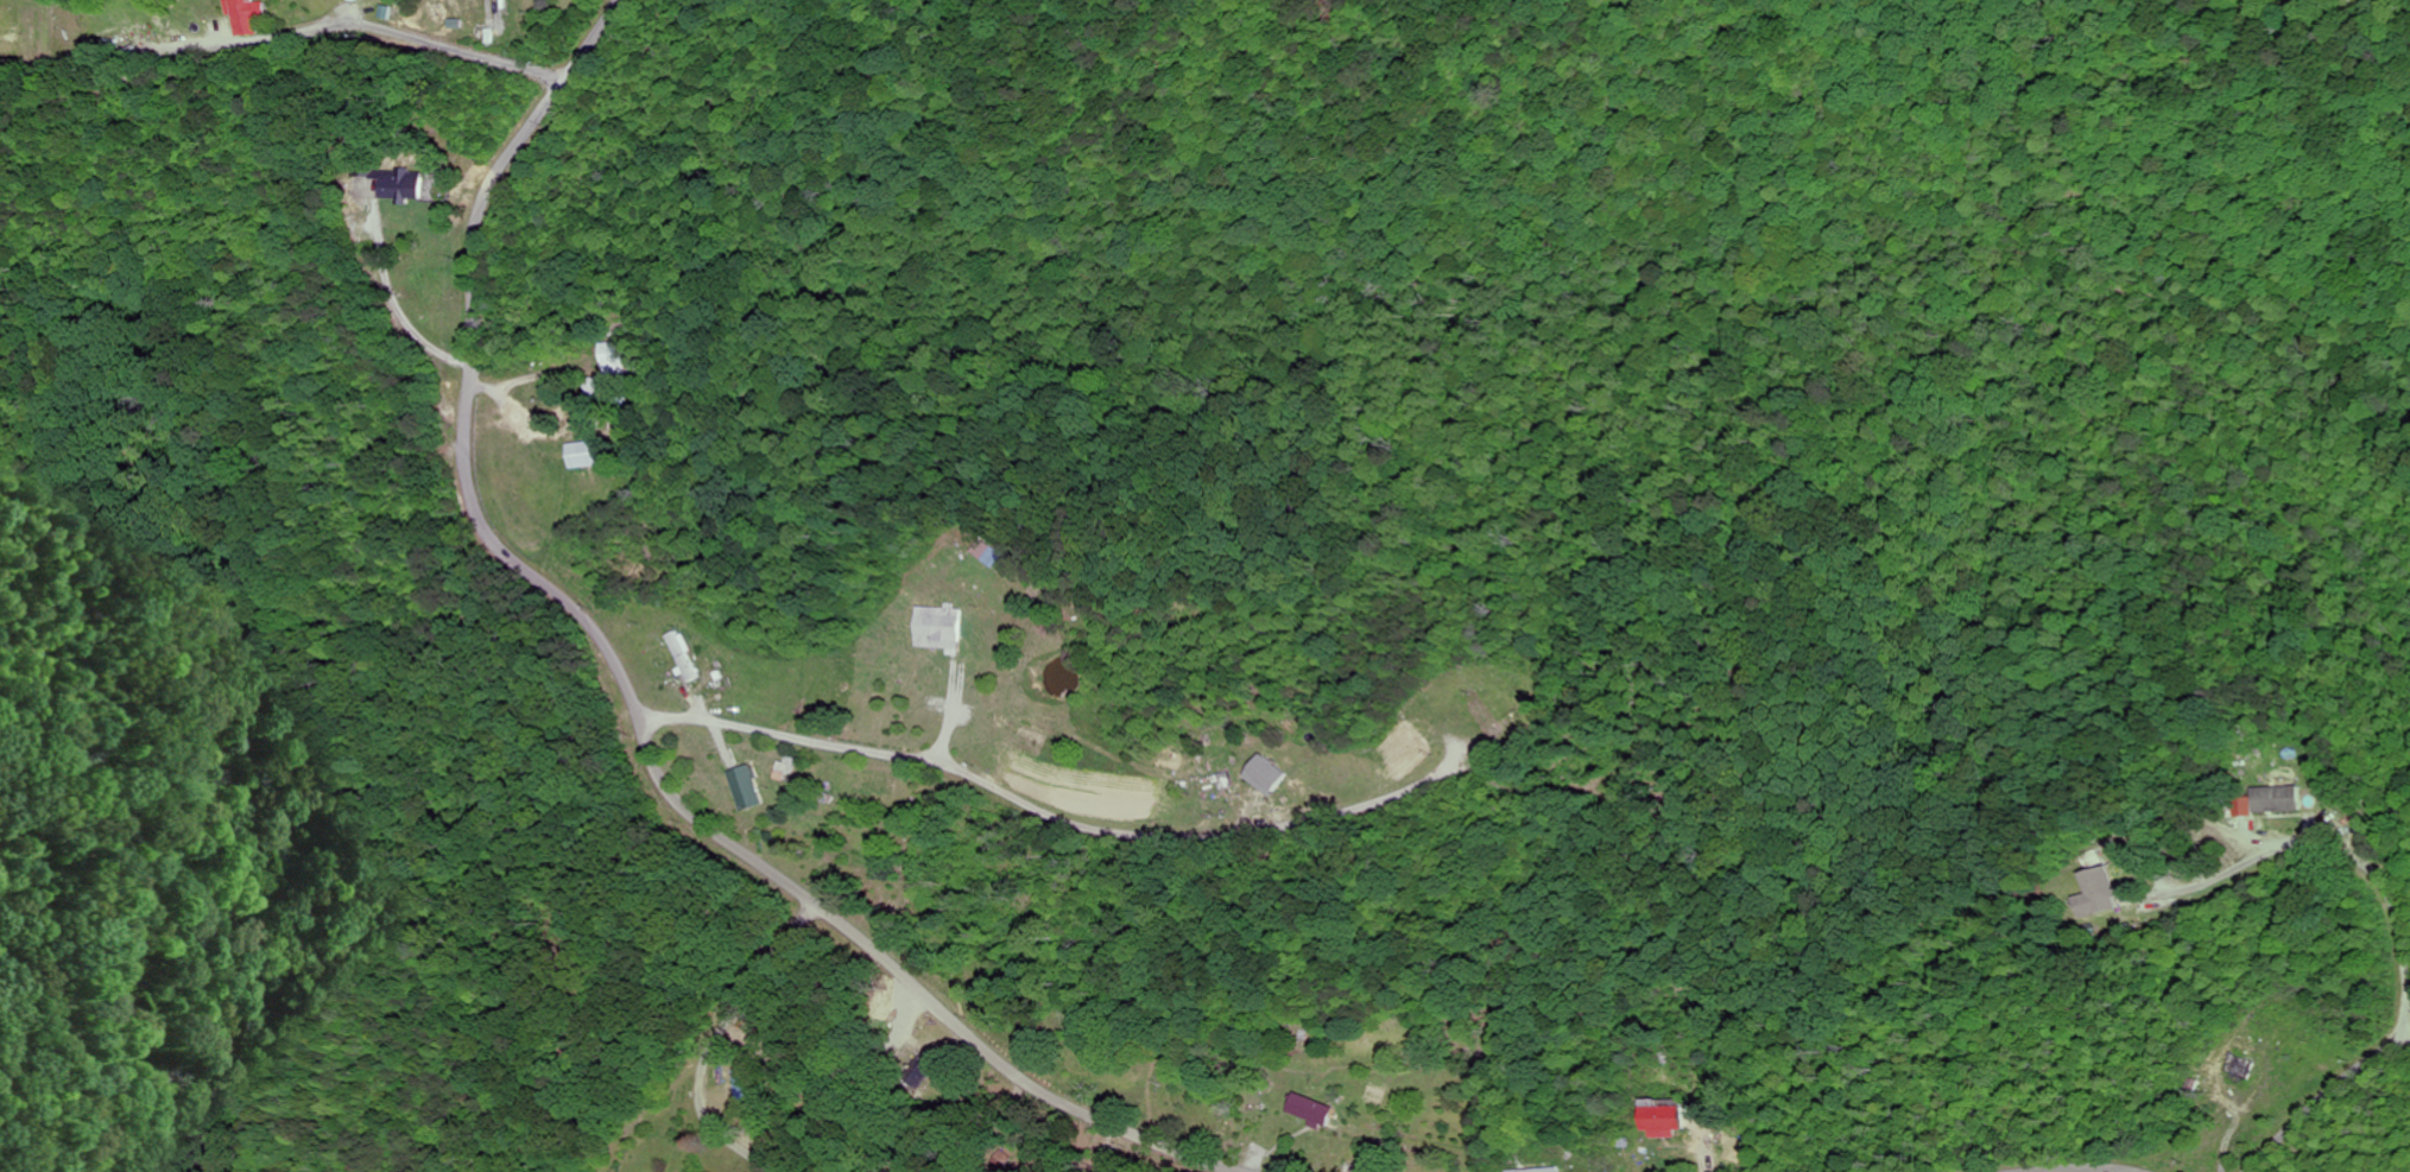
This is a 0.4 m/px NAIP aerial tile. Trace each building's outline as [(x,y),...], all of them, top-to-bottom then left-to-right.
[(267,36),(265,3),(257,3),(257,0),(229,0),(229,17),(235,17),(236,37),(267,36)] [(379,200),(398,200),(397,206),(409,206),(409,200),(422,201),(423,173),(412,173),(412,171),(380,171),(379,200)] [(611,345),(612,377),(639,376),(638,344),(611,345)] [(569,446),(571,471),(605,467),(602,442),(569,446)] [(944,609),(915,608),(914,649),(945,650),(945,657),(958,658),(960,607),(944,607),(944,609)] [(668,637),(682,677),(686,675),(689,684),(700,680),(691,654),(683,631),(668,637)] [(1288,776),(1264,755),(1245,778),(1269,798),(1288,776)] [(793,763),(779,759),(772,780),(787,785),(793,763)] [(742,813),(763,805),(748,766),(727,774),(742,813)] [(2257,813),(2303,812),(2303,786),(2256,787),(2257,813)] [(2256,797),(2236,798),(2237,818),(2257,817),(2256,797)] [(2085,874),(2091,894),(2079,898),(2085,920),(2123,909),(2111,866),(2085,874)] [(937,1072),(925,1063),(911,1083),(923,1092),(937,1072)] [(1287,1112),(1311,1121),(1309,1126),(1325,1132),(1334,1108),(1294,1093),(1287,1112)] [(1664,1108),(1664,1100),(1647,1100),(1648,1132),(1655,1132),(1656,1139),(1686,1139),(1685,1107),(1664,1108)]
